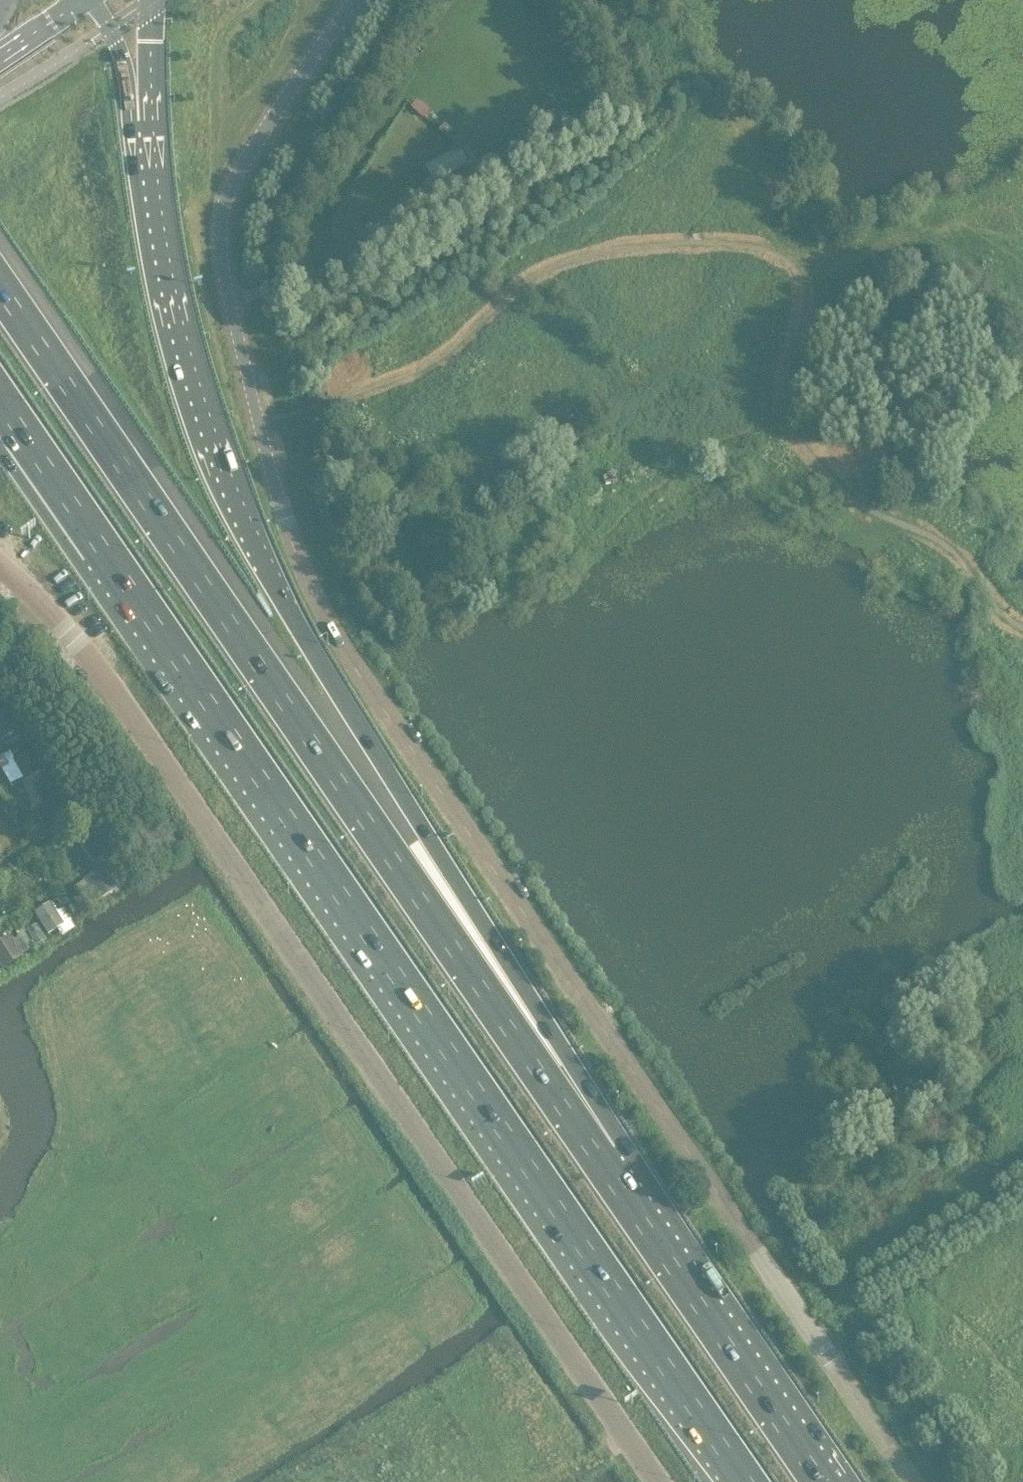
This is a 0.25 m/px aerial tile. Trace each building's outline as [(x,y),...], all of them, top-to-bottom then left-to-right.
[(411,108),(421,117),(423,118),(430,110),(421,102),(420,103),(417,101),(411,108)] [(469,164),(472,163),(463,147),(460,149),(459,148),(424,168),(434,186),(469,165),(469,164)] [(10,712),(0,718),(0,741),(20,729),(10,712)] [(45,769),(34,750),(14,761),(25,781),(45,769)] [(95,792),(86,797),(91,806),(100,801),(95,792)] [(116,885),(104,867),(85,879),(96,897),(116,885)] [(48,934),(64,925),(51,904),(36,914),(48,934)] [(19,936),(24,951),(34,948),(29,933),(19,936)] [(11,935),(0,941),(0,963),(4,969),(24,957),(11,935)]
